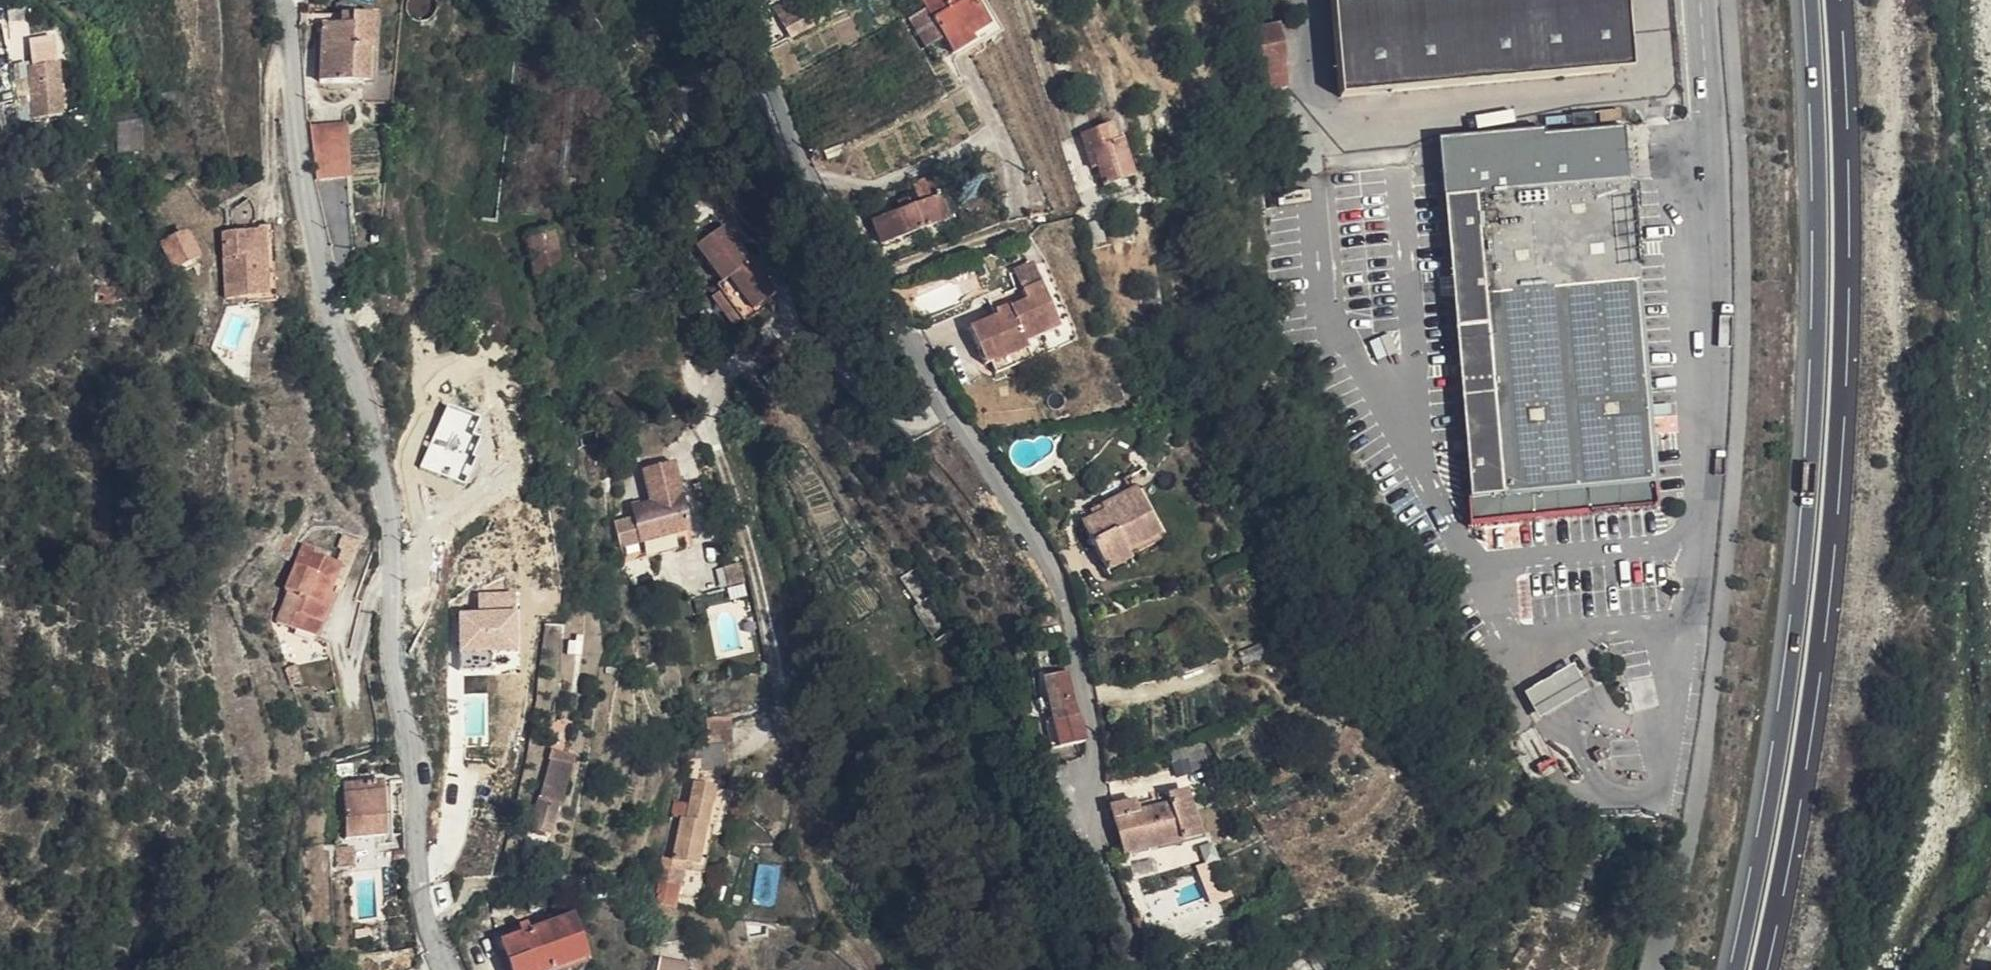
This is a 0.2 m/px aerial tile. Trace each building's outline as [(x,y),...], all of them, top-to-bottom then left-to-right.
[(928,0),(923,0),(927,8),(943,39),(951,54),(954,53),(928,0)] [(954,53),(977,41),(974,35),(989,27),(976,0),(928,0),(954,53)] [(1341,105),(1631,77),(1625,0),(1331,0),(1341,105)] [(24,2),(8,4),(9,24),(26,22),(24,2)] [(943,39),(927,8),(911,16),(926,48),(943,39)] [(808,28),(800,14),(782,23),(791,39),(808,28)] [(1284,49),(1282,25),(1281,20),(1242,24),(1249,94),(1292,90),(1284,49)] [(361,111),(393,114),(393,85),(364,83),(365,57),(372,57),(373,24),(348,22),(347,33),(336,34),(318,33),(317,89),(362,92),(361,111)] [(347,33),(348,22),(336,22),(336,34),(347,33)] [(30,62),(60,58),(58,43),(28,46),(30,62)] [(61,65),(60,58),(30,62),(30,69),(61,65)] [(66,115),(61,65),(30,69),(35,118),(66,115)] [(1622,114),(1598,115),(1600,131),(1623,129),(1622,114)] [(137,125),(145,125),(145,115),(120,115),(120,125),(137,125)] [(1572,133),(1600,131),(1598,115),(1570,116),(1572,133)] [(1098,146),(1101,162),(1109,199),(1136,190),(1124,135),(1117,138),(1114,121),(1083,129),(1087,148),(1098,146)] [(119,154),(137,155),(137,125),(120,125),(119,154)] [(349,175),(344,125),(305,130),(314,178),(349,175)] [(1439,147),(1443,205),(1627,187),(1623,136),(1544,143),(1544,138),(1439,147)] [(1090,164),(1101,162),(1098,146),(1087,148),(1090,164)] [(1627,187),(1443,205),(1472,516),(1655,500),(1637,278),(1634,189),(1627,187)] [(692,219),(716,256),(737,289),(757,276),(767,270),(756,252),(746,235),(744,237),(720,201),(692,219)] [(937,241),(925,206),(897,216),(887,220),(883,221),(858,232),(866,255),(860,258),(864,269),(937,241)] [(884,212),(887,220),(897,216),(894,208),(884,212)] [(254,228),(254,240),(251,302),(251,313),(262,313),(265,229),(254,228)] [(751,231),(746,235),(756,252),(762,247),(751,231)] [(251,302),(254,240),(212,239),(209,301),(251,302)] [(180,241),(164,251),(174,270),(191,261),(180,241)] [(562,281),(552,241),(531,246),(540,287),(562,281)] [(164,251),(161,252),(173,283),(197,272),(191,261),(174,270),(164,251)] [(737,289),(716,256),(708,261),(730,295),(737,289)] [(984,371),(1019,355),(1017,349),(1049,335),(1022,272),(999,283),(1006,297),(980,309),(986,325),(960,336),(978,374),(984,371)] [(737,289),(730,295),(735,303),(762,285),(757,276),(737,289)] [(118,308),(118,291),(93,292),(94,309),(118,308)] [(1025,366),(1019,355),(984,371),(989,384),(1025,366)] [(622,570),(675,557),(672,545),(687,541),(669,473),(638,483),(646,513),(640,514),(641,524),(630,527),(612,532),(622,570)] [(1092,572),(1120,559),(1117,551),(1153,533),(1132,486),(1092,504),(1095,512),(1070,523),(1092,572)] [(1095,512),(1092,504),(1067,516),(1070,523),(1095,512)] [(641,524),(640,514),(628,516),(630,527),(641,524)] [(336,558),(331,570),(341,575),(354,549),(340,542),(333,556),(336,558)] [(322,597),(334,573),(318,564),(320,559),(300,549),(279,591),(284,595),(270,625),(306,644),(328,601),(322,597)] [(1124,567),(1120,559),(1092,572),(1095,580),(1124,567)] [(644,601),(639,583),(630,586),(634,603),(644,601)] [(518,653),(516,589),(479,590),(479,608),(460,609),(461,655),(518,653)] [(1586,690),(1571,661),(1538,681),(1524,690),(1539,717),(1554,708),(1586,690)] [(300,687),(292,671),(283,676),(291,692),(300,687)] [(1064,679),(1040,684),(1051,729),(1074,723),(1064,679)] [(724,745),(722,723),(698,726),(701,749),(706,748),(724,745)] [(1074,723),(1051,729),(1045,731),(1052,754),(1079,747),(1074,723)] [(697,781),(717,779),(708,752),(701,752),(694,753),(697,781)] [(1203,753),(1172,761),(1175,769),(1190,765),(1194,778),(1208,774),(1203,753)] [(535,758),(533,767),(556,773),(558,763),(535,758)] [(556,773),(533,767),(518,838),(539,843),(545,813),(547,814),(556,773)] [(1189,767),(1175,771),(1178,783),(1192,779),(1189,767)] [(329,840),(352,840),(369,839),(369,786),(329,786),(329,840)] [(369,839),(363,840),(363,848),(377,848),(376,786),(369,786),(369,839)] [(665,867),(679,871),(689,873),(707,795),(687,790),(682,818),(679,834),(673,834),(665,867)] [(1166,805),(1167,811),(1188,806),(1186,800),(1166,805)] [(1136,819),(1110,826),(1121,861),(1197,842),(1188,806),(1167,811),(1136,819)] [(1107,817),(1110,826),(1136,819),(1135,811),(1107,817)] [(679,834),(682,818),(667,813),(663,830),(673,834),(679,834)] [(335,869),(335,849),(321,849),(319,869),(335,869)] [(654,865),(654,901),(670,907),(679,871),(665,867),(654,865)] [(569,927),(524,941),(521,933),(514,936),(515,943),(495,950),(501,969),(577,969),(582,968),(569,927)]
